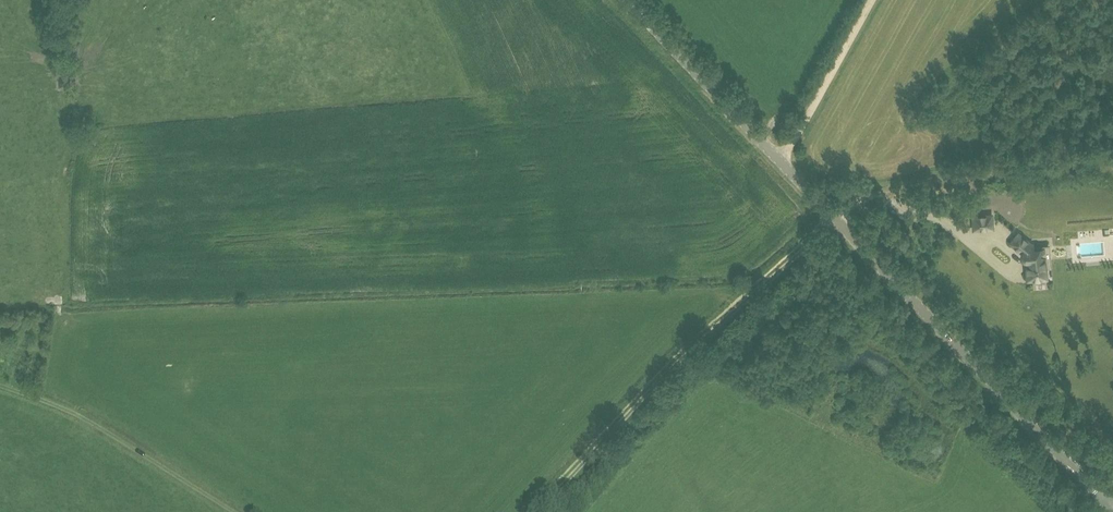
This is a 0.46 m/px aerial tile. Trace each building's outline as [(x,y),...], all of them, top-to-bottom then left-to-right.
[(973,216),(974,229),(992,228),(991,215),(973,216)] [(1046,278),(1043,249),(1032,250),(1032,244),(1031,244),(1018,234),(1011,243),(1022,252),(1022,253),(1021,254),(1021,255),(1021,256),(1022,257),(1022,258),(1023,258),(1023,259),(1024,259),(1025,259),(1026,259),(1028,279),(1035,278),(1036,283),(1045,282),(1044,278),(1046,278)] [(52,301),(62,300),(61,292),(51,293),(52,301)]
